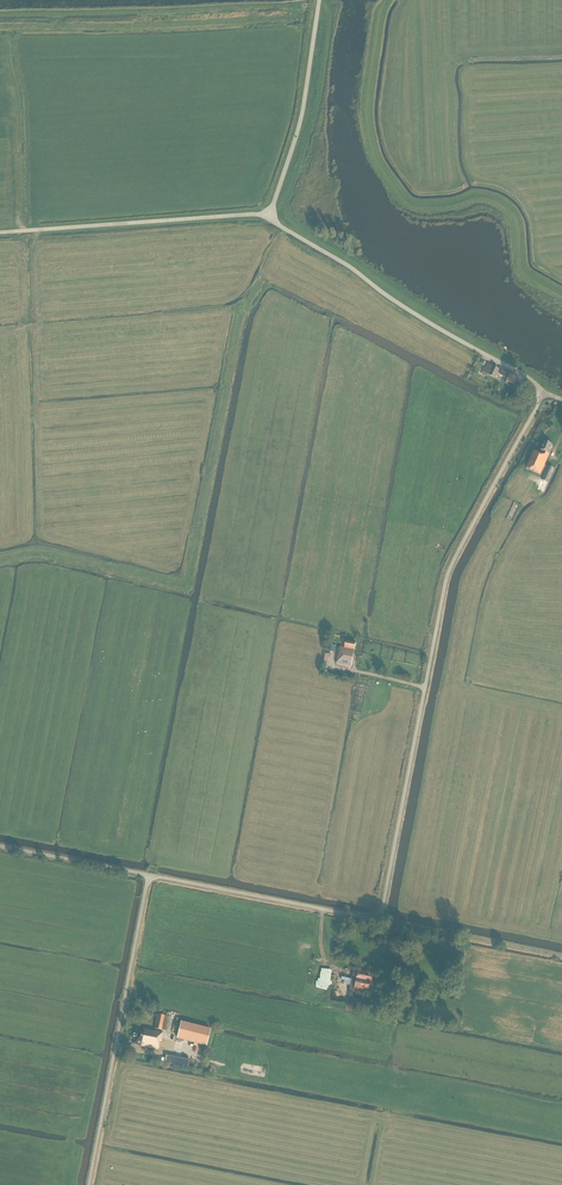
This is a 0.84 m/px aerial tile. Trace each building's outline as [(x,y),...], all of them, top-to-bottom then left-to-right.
[(506,384),(512,387),(514,385),(517,379),(510,375),(511,373),(500,368),(499,370),(487,364),(483,372),(495,379),(498,373),(500,373),(499,374),(508,378),(507,381),(507,382),(506,384)] [(550,454),(549,453),(551,448),(552,449),(553,446),(552,446),(553,445),(545,441),(541,450),(543,451),(541,454),(534,451),(526,468),(540,474),(550,454)] [(537,489),(542,492),(546,482),(549,483),(555,469),(548,466),(542,480),(541,480),(537,489)] [(509,517),(513,519),(521,504),(516,502),(509,517)] [(345,648),(340,647),(337,665),(351,668),(356,643),(346,641),(345,648)] [(330,652),(331,652),(334,652),(335,645),(327,644),(325,653),(324,660),(328,661),(330,652)] [(370,983),(371,983),(373,973),(373,968),(367,967),(366,972),(354,969),(352,978),(345,977),(343,983),(350,985),(349,991),(368,995),(370,983)] [(373,1005),(379,1006),(378,1009),(383,1009),(383,1013),(391,1014),(392,1010),(390,1009),(391,1002),(373,1000),(373,1005)] [(167,1031),(170,1017),(157,1015),(155,1029),(167,1031)] [(211,1029),(181,1022),(177,1039),(206,1046),(211,1029)] [(161,1039),(163,1033),(154,1031),(137,1028),(134,1045),(158,1050),(160,1041),(161,1041),(161,1039)] [(166,1054),(165,1062),(189,1067),(190,1058),(166,1054)]
